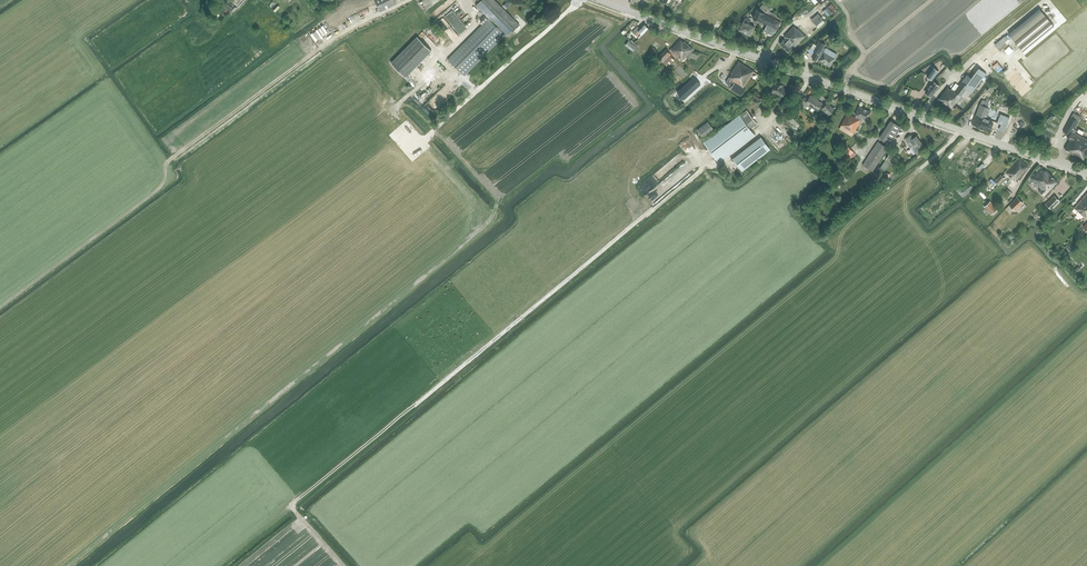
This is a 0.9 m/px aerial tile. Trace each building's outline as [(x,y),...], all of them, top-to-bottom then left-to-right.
[(224,6),(230,10),(231,8),(234,10),(236,7),(235,6),(235,5),(229,0),(224,6)] [(431,12),(434,16),(448,4),(445,0),(431,12)] [(488,18),(448,59),(464,76),(505,35),(507,37),(520,24),(495,0),(481,0),(475,5),(488,18)] [(834,15),(838,12),(831,4),(827,7),(834,15)] [(772,35),(777,28),(781,21),(782,19),(776,16),(777,15),(762,7),(760,11),(757,9),(753,17),(760,21),(760,20),(767,24),(764,31),(763,32),(771,37),(772,35)] [(1054,25),(1040,8),(1009,34),(1023,51),(1054,25)] [(451,9),(444,14),(452,25),(459,20),(451,9)] [(833,17),(826,9),(819,15),(826,23),(833,17)] [(468,13),(461,18),(463,21),(470,17),(468,13)] [(750,35),(755,26),(749,24),(751,20),(750,20),(751,18),(750,17),(749,19),(745,17),(739,30),(750,35)] [(643,35),(649,28),(644,24),(639,28),(637,26),(632,32),(637,37),(640,33),(643,35)] [(795,47),(805,36),(798,28),(797,29),(794,26),(784,36),(786,39),(785,40),(784,39),(779,44),(787,51),(793,45),(795,47)] [(432,51),(417,37),(391,63),(406,77),(432,51)] [(633,44),(634,42),(632,39),(630,42),(629,40),(625,45),(633,52),(638,45),(635,42),(633,44)] [(681,62),(693,49),(684,41),(683,42),(680,39),(669,51),(681,62)] [(819,40),(813,50),(816,52),(812,59),(816,61),(826,44),(819,40)] [(826,47),(819,60),(830,66),(837,54),(826,47)] [(666,49),(658,57),(657,57),(663,63),(667,67),(675,60),(671,56),(672,55),(666,49)] [(744,87),(755,72),(738,61),(728,77),(729,77),(728,79),(725,77),(722,82),(741,95),(746,88),(744,87)] [(939,71),(933,67),(927,76),(932,80),(939,71)] [(967,74),(962,81),(958,86),(955,83),(951,89),(948,87),(939,99),(952,109),(966,89),(972,93),(986,73),(979,68),(972,77),(967,74)] [(694,77),(677,92),(684,99),(701,84),(694,77)] [(787,90),(781,85),(782,84),(778,81),(771,90),(781,98),(787,90)] [(926,93),(931,97),(940,86),(934,81),(928,88),(930,89),(926,93)] [(444,83),(438,90),(444,96),(451,89),(444,83)] [(760,103),(764,98),(754,91),(750,96),(760,103)] [(818,110),(822,102),(816,99),(816,98),(810,95),(808,99),(804,97),(802,102),(805,104),(805,105),(810,107),(811,106),(818,110)] [(990,108),(992,101),(986,98),(985,101),(982,99),(972,124),(976,126),(988,132),(992,121),(986,118),(990,108)] [(821,109),(826,113),(829,115),(835,109),(828,102),(821,109)] [(855,115),(857,116),(856,117),(850,114),(850,115),(846,114),(839,129),(852,136),(854,133),(862,118),(867,120),(871,112),(859,106),(855,115)] [(1009,113),(998,109),(994,120),(999,122),(997,128),(1003,130),(1009,113)] [(740,115),(704,143),(719,162),(754,134),(749,128),(756,123),(747,110),(740,116),(740,115)] [(1086,154),(1086,139),(1073,131),(1081,116),(1073,113),(1063,132),(1069,135),(1067,138),(1070,140),(1065,150),(1070,152),(1069,153),(1084,160),(1086,154)] [(891,144),(902,127),(890,120),(879,137),(891,144)] [(714,130),(708,122),(697,130),(704,138),(714,130)] [(913,155),(920,151),(919,149),(923,145),(920,141),(920,142),(916,136),(913,138),(910,135),(905,139),(907,142),(913,155)] [(766,143),(760,136),(752,143),(733,158),(741,169),(769,147),(766,143)] [(873,171),(888,148),(878,141),(862,165),(873,171)] [(857,154),(849,146),(844,151),(852,159),(857,154)] [(955,167),(965,175),(972,170),(970,167),(973,163),(970,159),(971,160),(968,155),(965,153),(961,155),(959,158),(962,163),(957,159),(954,161),(956,162),(957,164),(955,167)] [(898,160),(889,154),(886,160),(894,165),(898,160)] [(949,167),(953,159),(947,157),(943,164),(949,167)] [(1016,181),(1029,167),(1018,157),(1004,172),(1012,179),(1013,178),(1016,181)] [(1042,169),(1030,179),(1041,189),(1039,191),(1045,197),(1058,183),(1046,171),(1045,172),(1042,169)] [(999,185),(1005,178),(1001,174),(995,181),(999,185)] [(639,187),(644,191),(649,185),(644,181),(639,187)] [(963,197),(974,188),(971,185),(963,192),(959,188),(957,190),(963,197)] [(1086,217),(1086,192),(1074,208),(1084,216),(1084,215),(1086,217)] [(1046,204),(1051,209),(1059,201),(1054,196),(1046,204)] [(1017,198),(1010,205),(1015,211),(1023,203),(1017,198)] [(990,201),(984,207),(991,214),(997,209),(990,201)]
